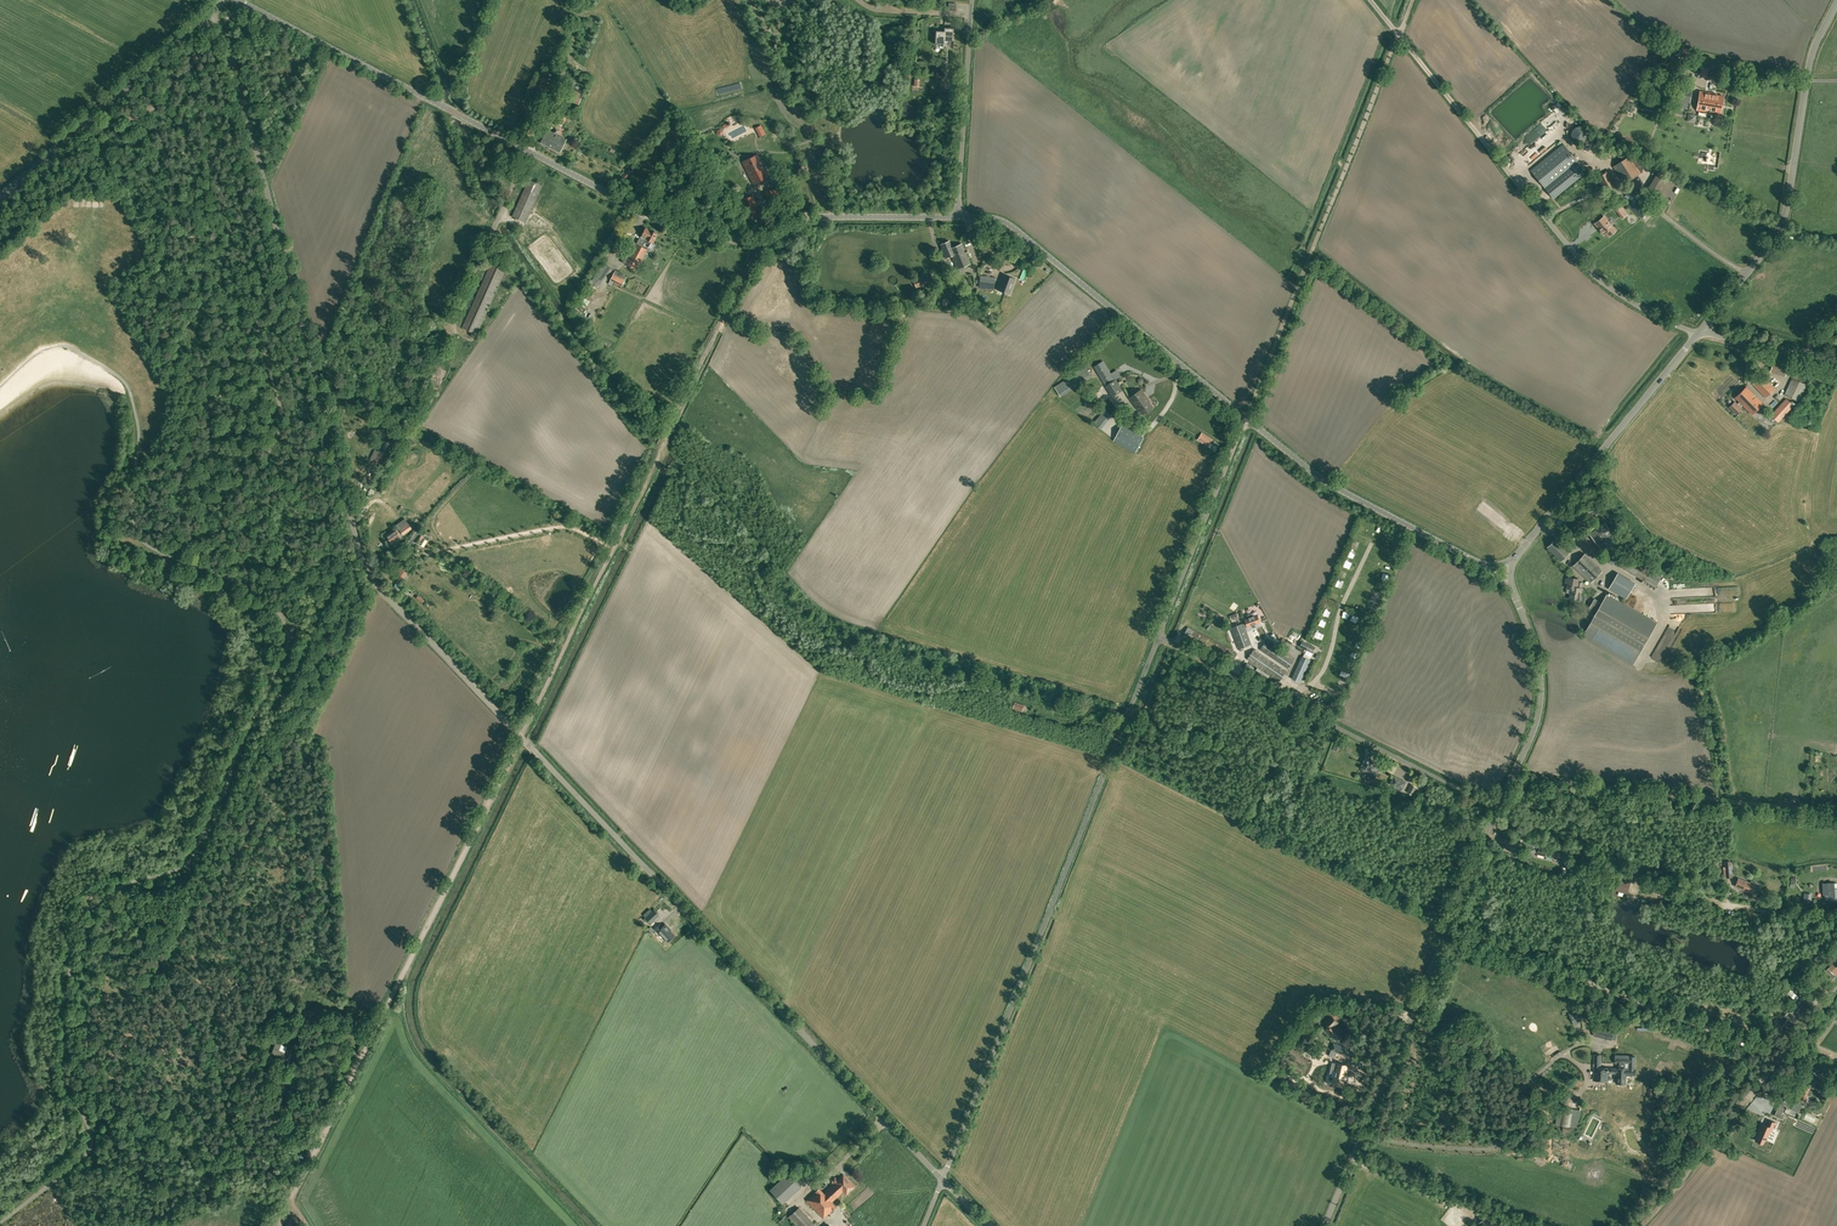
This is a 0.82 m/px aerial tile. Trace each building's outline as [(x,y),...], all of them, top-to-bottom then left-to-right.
[(955,28),(944,27),(944,31),(944,41),(952,41),(953,33),(955,33),(955,28)] [(944,41),(944,31),(936,30),(935,44),(944,44),(944,41)] [(1679,55),(1684,55),(1688,56),(1689,48),(1680,47),(1679,55)] [(1659,63),(1664,67),(1672,58),(1667,54),(1659,63)] [(1672,75),(1674,73),(1680,66),(1673,59),(1664,68),(1672,75)] [(544,99),(553,80),(541,75),(533,95),(544,99)] [(1678,82),(1677,83),(1674,102),(1690,104),(1692,85),(1678,82)] [(1651,88),(1653,89),(1666,94),(1668,88),(1655,84),(1653,83),(1651,88)] [(577,84),(575,89),(574,90),(572,89),(568,100),(579,105),(583,94),(584,91),(579,89),(580,86),(577,84)] [(1712,94),(1713,93),(1700,90),(1697,110),(1714,113),(1714,112),(1721,113),(1724,97),(1718,96),(1719,95),(1712,94)] [(567,117),(568,115),(556,109),(551,120),(562,126),(567,117)] [(528,138),(535,124),(528,121),(522,136),(528,138)] [(765,134),(761,125),(755,128),(760,136),(765,134)] [(567,139),(547,129),(540,142),(560,152),(567,139)] [(1554,198),(1586,171),(1563,144),(1531,170),(1554,198)] [(753,183),(768,176),(758,154),(743,161),(753,183)] [(1613,166),(1624,183),(1641,173),(1630,156),(1613,166)] [(1608,171),(1597,177),(1606,193),(1617,187),(1608,171)] [(789,173),(779,178),(783,185),(792,180),(789,173)] [(543,185),(529,179),(513,217),(526,223),(543,185)] [(781,199),(778,188),(765,192),(768,204),(781,199)] [(759,210),(754,195),(741,199),(746,214),(759,210)] [(1649,209),(1635,197),(1628,206),(1642,217),(1649,209)] [(1618,212),(1623,208),(1620,204),(1614,208),(1618,212)] [(780,216),(778,209),(768,212),(770,220),(780,216)] [(1609,235),(1615,230),(1604,216),(1595,224),(1603,234),(1606,232),(1609,235)] [(646,228),(641,236),(643,237),(642,240),(645,242),(648,244),(650,241),(653,242),(655,238),(657,233),(656,233),(657,232),(654,231),(650,230),(646,228)] [(953,255),(958,269),(971,264),(967,254),(969,253),(967,248),(965,249),(963,244),(952,248),(949,241),(941,244),(943,249),(942,249),(946,258),(953,255)] [(637,244),(636,243),(633,242),(624,259),(627,260),(625,264),(637,270),(647,249),(643,247),(637,244)] [(507,267),(493,261),(462,328),(477,334),(507,267)] [(604,261),(590,283),(597,288),(612,266),(604,261)] [(612,285),(613,282),(621,286),(627,277),(615,270),(610,280),(608,283),(612,285)] [(933,281),(929,271),(912,276),(916,287),(933,281)] [(997,290),(1002,292),(1010,294),(1016,279),(1016,278),(1003,274),(997,290)] [(995,277),(981,276),(979,287),(994,289),(995,277)] [(1770,371),(1785,375),(1790,360),(1775,356),(1770,371)] [(1117,369),(1111,373),(1103,361),(1094,367),(1106,385),(1105,386),(1112,397),(1123,390),(1116,379),(1121,376),(1117,369)] [(1788,370),(1801,373),(1803,364),(1790,361),(1788,370)] [(1055,386),(1061,396),(1092,376),(1085,366),(1055,386)] [(1766,398),(1775,389),(1759,372),(1754,377),(1757,381),(1753,385),(1766,398)] [(1785,395),(1799,401),(1807,384),(1793,378),(1785,395)] [(1747,387),(1736,397),(1740,402),(1743,405),(1752,414),(1763,404),(1747,387)] [(1138,409),(1149,401),(1150,400),(1142,389),(1130,397),(1138,409)] [(1792,400),(1790,402),(1786,398),(1771,415),(1778,422),(1794,405),(1795,403),(1792,400)] [(1149,401),(1138,409),(1139,410),(1140,409),(1143,414),(1154,407),(1149,401)] [(1741,407),(1743,405),(1740,402),(1738,404),(1735,402),(1729,407),(1736,414),(1742,408),(1741,407)] [(1133,410),(1127,403),(1122,408),(1127,415),(1133,410)] [(1135,451),(1143,437),(1122,425),(1114,439),(1135,451)] [(1213,439),(1202,432),(1197,440),(1208,447),(1213,439)] [(1215,441),(1212,444),(1210,448),(1215,451),(1220,444),(1215,441)] [(379,451),(373,461),(379,465),(385,453),(379,450),(379,451)] [(1597,509),(1593,502),(1575,510),(1578,517),(1597,509)] [(1599,546),(1614,534),(1604,522),(1590,534),(1599,546)] [(414,527),(412,523),(410,525),(409,523),(400,530),(403,535),(414,527)] [(401,537),(395,529),(389,534),(391,537),(388,538),(392,543),(401,537)] [(409,546),(415,540),(419,543),(418,544),(421,546),(425,539),(428,541),(430,538),(419,530),(417,529),(411,538),(407,543),(409,546)] [(1620,545),(1612,535),(1599,546),(1606,556),(1620,545)] [(1561,561),(1570,553),(1556,539),(1547,547),(1561,561)] [(1604,570),(1586,552),(1573,566),(1591,583),(1604,570)] [(1621,559),(1614,554),(1609,562),(1616,566),(1621,559)] [(1656,587),(1662,577),(1651,571),(1628,557),(1626,561),(1623,565),(1622,568),(1656,587)] [(402,567),(397,576),(403,579),(408,571),(402,567)] [(1565,583),(1568,583),(1567,588),(1571,589),(1581,591),(1582,588),(1583,582),(1578,582),(1579,579),(1569,577),(1569,578),(1566,578),(1565,583)] [(1626,598),(1633,587),(1616,577),(1609,589),(1626,598)] [(1581,591),(1571,589),(1570,598),(1580,600),(1581,591)] [(1591,622),(1584,637),(1633,665),(1657,623),(1607,594),(1602,603),(1594,599),(1589,609),(1596,613),(1591,622)] [(1244,649),(1243,647),(1251,644),(1245,628),(1261,622),(1258,615),(1245,619),(1245,620),(1242,621),(1243,623),(1231,627),(1239,648),(1240,651),(1244,649)] [(1229,658),(1234,661),(1237,653),(1233,651),(1234,650),(1188,627),(1183,637),(1228,660),(1229,658)] [(1266,641),(1260,649),(1288,668),(1294,660),(1266,641)] [(1315,647),(1302,641),(1300,647),(1313,652),(1315,647)] [(1247,659),(1280,681),(1287,671),(1254,649),(1247,659)] [(1292,679),(1300,682),(1310,660),(1302,656),(1292,679)] [(1257,667),(1254,672),(1266,680),(1270,675),(1257,667)] [(1024,705),(1015,702),(1013,709),(1022,712),(1024,705)] [(1363,763),(1361,767),(1363,768),(1362,770),(1363,771),(1365,772),(1366,772),(1367,770),(1371,772),(1368,778),(1374,780),(1378,771),(1376,770),(1379,765),(1374,762),(1371,760),(1371,761),(1370,760),(1365,757),(1362,763),(1363,763)] [(1394,776),(1390,784),(1402,790),(1405,782),(1394,776)] [(1754,892),(1755,890),(1756,891),(1759,884),(1752,881),(1751,882),(1739,877),(1735,886),(1750,891),(1750,890),(1754,892)] [(1627,892),(1629,882),(1620,880),(1617,890),(1627,892)] [(1834,889),(1834,883),(1823,884),(1824,894),(1829,893),(1829,901),(1835,900),(1835,899),(1836,899),(1836,889),(1834,889)] [(1812,893),(1804,893),(1803,902),(1811,903),(1812,893)] [(646,918),(651,923),(659,915),(654,910),(646,918)] [(662,927),(660,924),(655,929),(658,931),(669,941),(675,935),(669,929),(669,928),(665,924),(662,927)] [(1836,971),(1836,960),(1825,971),(1832,979),(1835,975),(1834,974),(1836,971)] [(1794,1000),(1791,1003),(1793,1005),(1796,1002),(1798,1004),(1804,997),(1801,994),(1795,1001),(1794,1000)] [(1800,1016),(1791,1008),(1785,1016),(1794,1023),(1800,1016)] [(1580,1019),(1577,1014),(1570,1017),(1573,1022),(1580,1019)] [(1343,1033),(1341,1031),(1343,1029),(1339,1026),(1338,1027),(1335,1024),(1338,1021),(1332,1015),(1326,1022),(1329,1025),(1325,1030),(1336,1041),(1343,1033)] [(1348,1016),(1342,1019),(1346,1025),(1351,1022),(1348,1016)] [(1742,1021),(1738,1020),(1737,1024),(1735,1023),(1735,1022),(1732,1021),(1731,1027),(1739,1029),(1742,1021)] [(1333,1042),(1328,1056),(1335,1058),(1337,1053),(1343,1054),(1346,1046),(1333,1042)] [(276,1043),(272,1053),(283,1057),(285,1052),(279,1050),(281,1044),(276,1043)] [(1308,1047),(1306,1052),(1319,1057),(1320,1051),(1308,1047)] [(1636,1057),(1629,1056),(1629,1058),(1615,1058),(1615,1063),(1616,1063),(1616,1068),(1601,1067),(1601,1054),(1594,1054),(1593,1074),(1594,1074),(1594,1080),(1608,1080),(1608,1073),(1617,1073),(1616,1083),(1626,1083),(1626,1075),(1635,1075),(1636,1068),(1635,1068),(1636,1057)] [(281,1060),(280,1063),(288,1066),(290,1059),(284,1057),(283,1060),(281,1060)] [(1332,1062),(1331,1068),(1336,1070),(1334,1077),(1332,1083),(1342,1085),(1343,1080),(1344,1077),(1344,1076),(1347,1065),(1332,1062)] [(1814,1088),(1806,1085),(1799,1100),(1796,1099),(1791,1109),(1799,1113),(1807,1095),(1811,1096),(1814,1088)] [(1562,1107),(1560,1125),(1570,1126),(1573,1109),(1562,1107)] [(278,1113),(271,1121),(274,1123),(281,1116),(278,1113)] [(1807,1114),(1805,1119),(1814,1123),(1816,1118),(1807,1114)] [(1760,1129),(1755,1140),(1758,1141),(1762,1143),(1764,1138),(1766,1139),(1767,1138),(1766,1138),(1768,1132),(1771,1127),(1773,1128),(1773,1127),(1774,1127),(1775,1127),(1776,1124),(1775,1124),(1776,1123),(1768,1119),(1766,1125),(1761,1123),(1759,1128),(1760,1129)] [(814,1177),(805,1168),(795,1177),(804,1186),(814,1177)] [(806,1199),(812,1205),(809,1207),(810,1208),(810,1209),(814,1213),(817,1211),(823,1218),(836,1206),(832,1202),(844,1191),(847,1194),(855,1186),(844,1174),(838,1179),(835,1176),(832,1180),(834,1183),(824,1192),(819,1188),(806,1199)] [(799,1207),(788,1217),(797,1225),(809,1225),(813,1222),(799,1207)] [(1487,1216),(1478,1223),(1480,1225),(1493,1225),(1494,1225),(1487,1216)]
